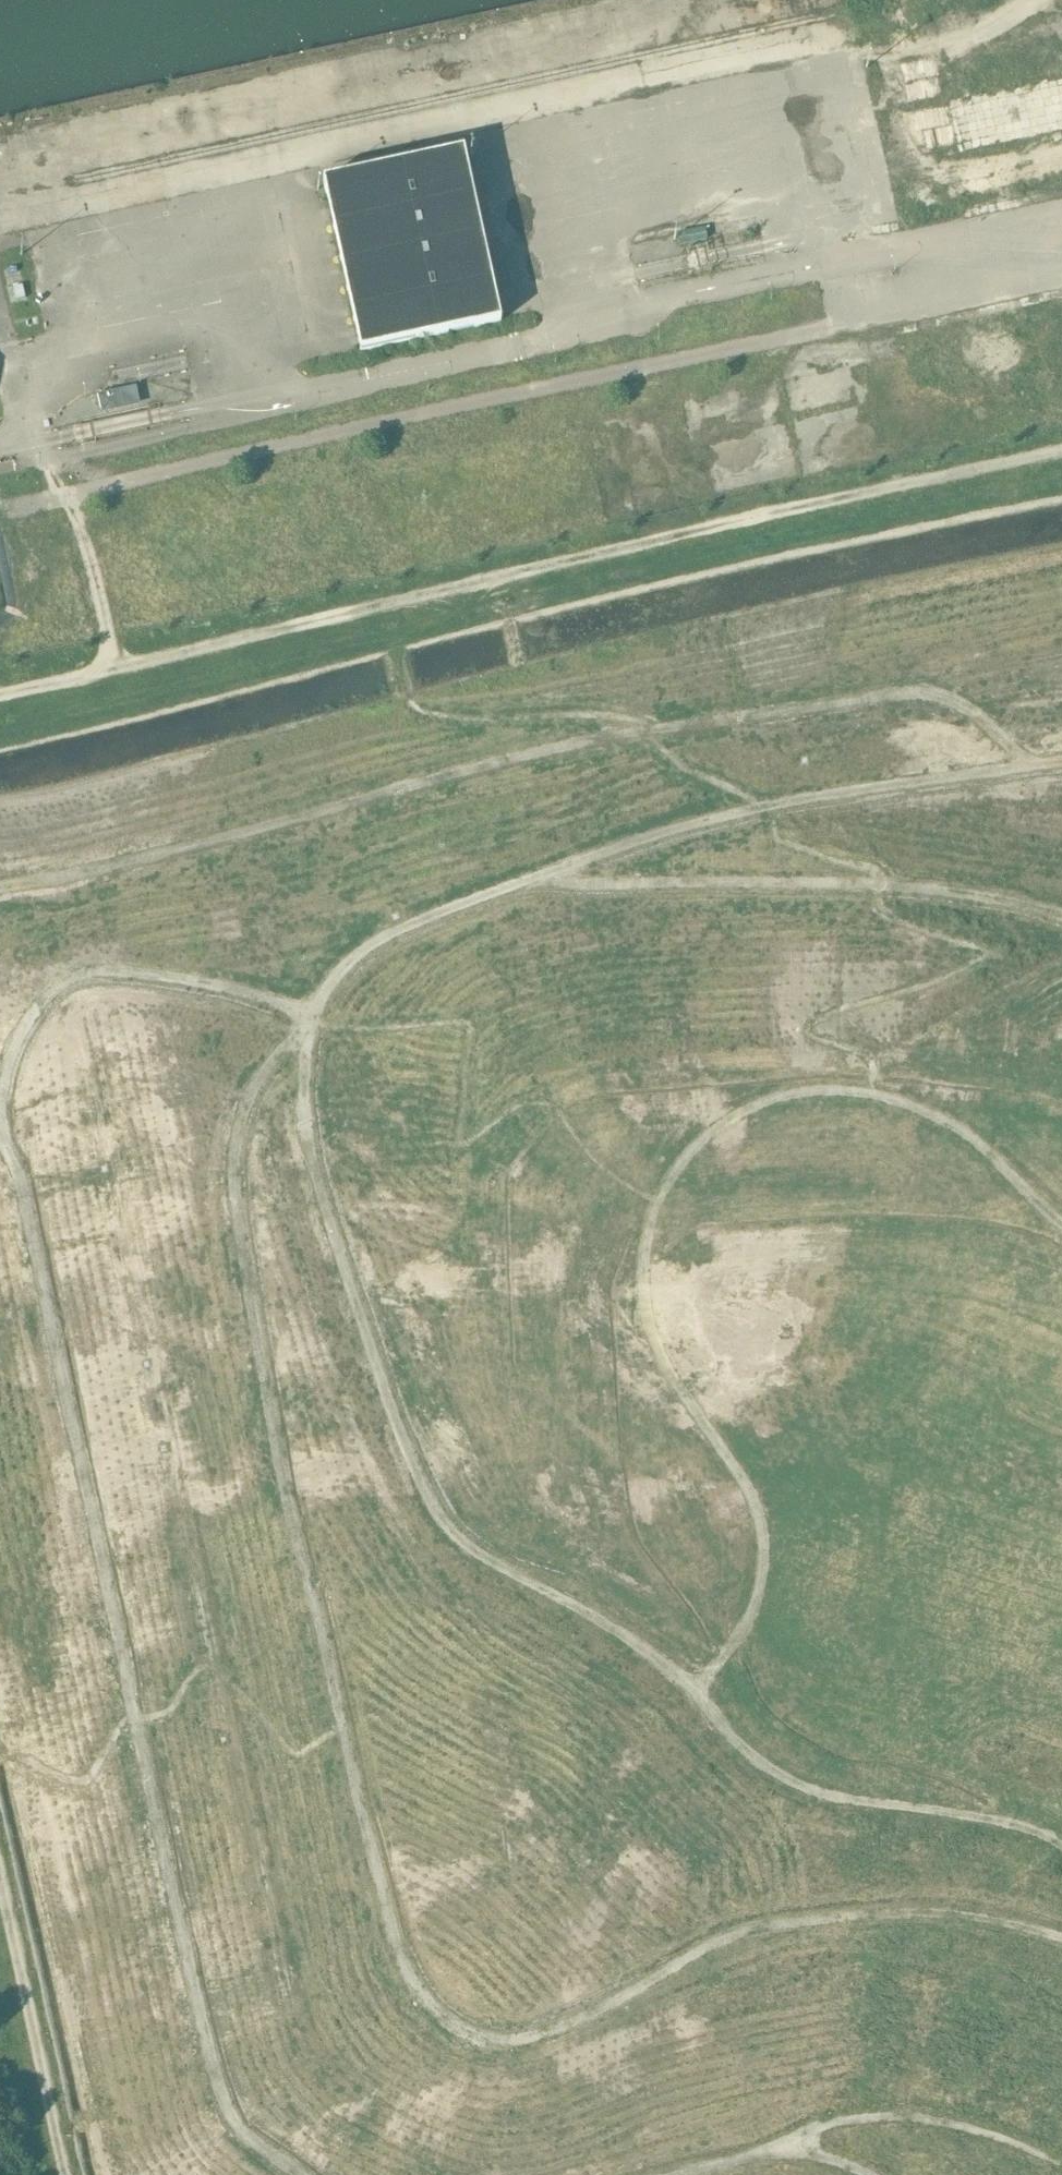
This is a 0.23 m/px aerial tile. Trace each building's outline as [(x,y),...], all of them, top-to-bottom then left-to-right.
[(501,322),(464,151),(323,182),(361,353),(501,322)] [(137,387),(97,395),(102,414),(141,406),(137,387)]
